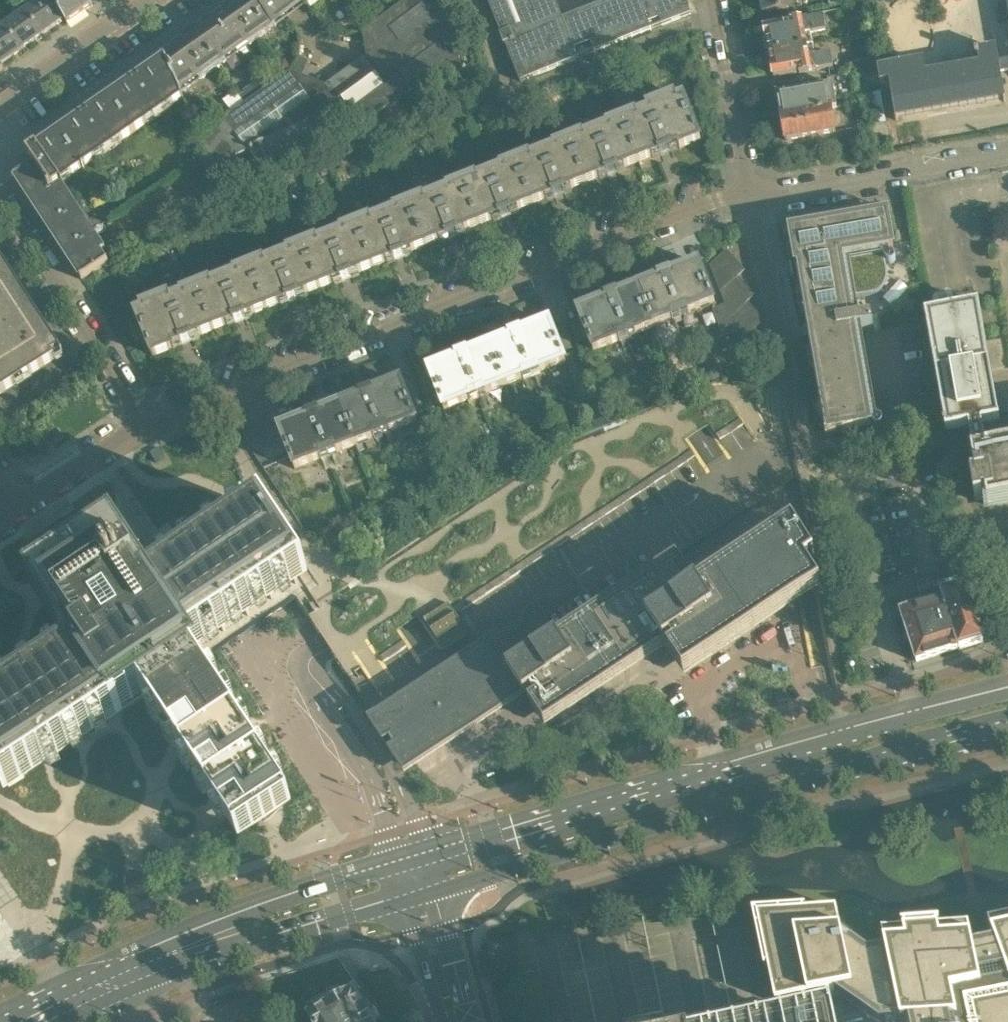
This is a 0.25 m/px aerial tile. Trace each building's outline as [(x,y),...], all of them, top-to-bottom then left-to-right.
[(64,19),(53,0),(38,0),(25,9),(42,35),(64,19)] [(92,5),(89,0),(53,0),(64,19),(67,23),(93,5),(92,5)] [(215,19),(238,53),(274,28),(255,0),(242,0),(225,12),(222,11),(217,14),(217,18),(215,19)] [(307,4),(304,0),(255,0),(274,28),(288,18),(307,4)] [(326,84),(339,105),(348,127),(463,72),(458,56),(441,0),(405,0),(363,32),(366,55),(326,84)] [(500,32),(499,32),(503,43),(505,43),(520,81),(691,14),(688,0),(609,0),(563,18),(555,0),(488,0),(500,32)] [(763,13),(794,7),(792,0),(760,0),(763,13)] [(359,25),(363,30),(389,11),(385,5),(359,25)] [(860,7),(851,8),(853,20),(862,19),(860,7)] [(20,51),(42,35),(25,9),(3,25),(20,51)] [(770,53),(807,46),(805,34),(826,30),(823,15),(790,22),(790,23),(764,28),(766,38),(767,38),(770,53)] [(181,94),(238,53),(215,19),(212,21),(209,20),(204,24),(204,27),(176,46),(173,46),(167,50),(167,53),(164,55),(181,94)] [(20,51),(3,25),(0,27),(0,64),(1,65),(20,51)] [(807,46),(770,53),(772,66),(771,66),(773,76),(799,71),(799,73),(833,67),(830,52),(809,56),(807,46)] [(889,82),(896,121),(1006,101),(1000,73),(999,62),(996,48),(974,52),(975,57),(977,57),(979,65),(926,74),(924,60),(877,68),(879,78),(880,83),(889,82)] [(33,206),(52,234),(81,278),(81,279),(109,262),(98,246),(90,233),(79,216),(61,188),(58,184),(61,182),(62,183),(182,99),(181,94),(164,55),(27,151),(34,162),(14,175),(33,206)] [(853,71),(858,70),(873,67),(872,58),(852,62),(853,71)] [(999,62),(1000,73),(1007,71),(1007,60),(999,62)] [(277,67),(282,74),(290,69),(285,61),(277,67)] [(231,112),(198,135),(200,139),(209,160),(212,168),(248,150),(257,168),(310,143),(301,123),(302,123),(323,113),(312,85),(314,80),(290,70),(249,99),(243,103),(231,112)] [(776,92),(780,116),(831,107),(837,107),(832,83),(776,92)] [(886,120),(880,90),(870,92),(876,122),(886,120)] [(231,112),(243,103),(238,96),(235,91),(222,100),(231,112)] [(243,103),(249,99),(244,92),(238,96),(243,103)] [(846,95),(848,105),(856,103),(855,94),(846,95)] [(683,96),(628,118),(644,159),(661,152),(661,153),(670,150),(670,149),(679,145),(680,147),(700,139),(683,96)] [(856,103),(848,105),(846,105),(847,112),(858,111),(856,103)] [(831,107),(780,116),(785,140),(835,132),(831,107)] [(628,118),(573,139),(589,180),(608,173),(608,174),(617,170),(644,159),(628,118)] [(209,160),(200,139),(186,147),(199,166),(209,160)] [(573,139),(519,161),(535,202),(554,194),(555,195),(564,191),(563,191),(589,180),(573,139)] [(186,147),(177,154),(189,173),(199,166),(186,147)] [(519,161),(464,183),(480,224),(501,216),(511,213),(510,212),(535,202),(519,161)] [(346,173),(344,167),(335,171),(337,177),(342,188),(350,184),(346,174),(346,173)] [(464,183),(409,204),(425,245),(448,236),(449,237),(458,233),(457,233),(480,224),(464,183)] [(127,186),(117,192),(129,211),(139,205),(127,186)] [(119,218),(129,211),(117,192),(107,199),(119,218)] [(107,199),(79,216),(90,233),(103,224),(106,222),(108,225),(119,218),(107,199)] [(404,254),(425,245),(409,204),(355,226),(371,267),(394,258),(395,258),(404,255),(404,254)] [(809,334),(825,433),(871,426),(870,423),(853,426),(849,404),(867,402),(855,327),(875,324),(873,312),(853,316),(850,298),(873,294),(876,293),(879,291),(882,289),(885,286),(886,283),(887,279),(888,275),(887,271),(883,247),(894,245),(889,218),(875,220),(874,215),(835,222),(836,227),(824,229),(823,223),(822,224),(823,229),(811,231),(810,226),(790,229),(796,264),(799,263),(800,269),(797,270),(800,286),(807,285),(809,296),(802,298),(802,299),(809,298),(811,309),(805,310),(808,327),(811,327),(813,334),(809,334)] [(355,226),(300,247),(316,288),(341,279),(341,280),(351,276),(351,275),(371,267),(355,226)] [(63,353),(43,320),(47,318),(0,245),(0,393),(63,353)] [(300,247),(245,269),(262,310),(288,300),(298,297),(297,296),(316,288),(300,247)] [(715,277),(736,259),(727,249),(710,265),(715,277)] [(720,291),(737,276),(744,269),(736,259),(715,277),(720,291)] [(660,277),(638,286),(654,327),(715,303),(699,262),(670,273),(669,272),(659,276),(660,277)] [(245,269),(191,291),(207,332),(234,321),(234,322),(245,318),(244,317),(262,310),(245,269)] [(720,291),(725,304),(745,285),(737,276),(720,291)] [(725,304),(730,317),(747,301),(754,294),(745,285),(725,304)] [(593,351),(654,327),(638,286),(617,294),(616,293),(606,297),(607,298),(577,310),(593,351)] [(192,338),(207,332),(191,291),(135,312),(153,356),(173,348),(172,345),(181,341),(182,343),(192,339),(192,338)] [(730,317),(734,329),(755,310),(747,301),(730,317)] [(986,451),(982,424),(1007,420),(1007,399),(991,302),(925,313),(946,431),(969,427),(973,452),(971,453),(976,476),(973,477),(973,476),(971,476),(975,500),(983,499),(982,497),(986,497),(988,506),(989,505),(989,504),(1007,501),(1007,447),(986,451)] [(735,331),(734,329),(730,317),(725,304),(712,309),(723,336),(735,331)] [(735,331),(739,342),(754,329),(763,320),(755,310),(734,329),(735,331)] [(511,336),(489,345),(506,386),(566,362),(550,321),(521,332),(520,331),(510,335),(511,336)] [(739,342),(744,355),(762,338),(754,329),(739,342)] [(753,363),(765,353),(771,348),(771,347),(762,338),(744,355),(747,365),(753,363)] [(444,410),(506,386),(489,345),(467,353),(467,352),(457,356),(457,357),(428,369),(444,410)] [(361,395),(341,403),(357,444),(417,421),(401,380),(371,391),(371,390),(361,394),(361,395)] [(309,594),(297,602),(328,647),(334,656),(374,714),(367,718),(383,741),(389,737),(395,746),(389,750),(404,773),(417,765),(524,694),(531,690),(535,697),(529,701),(545,725),(666,645),(672,641),(675,646),(668,651),(684,675),(692,687),(698,684),(744,653),(765,639),(757,627),(821,585),(806,561),(815,555),(809,546),(811,545),(805,515),(795,459),(793,457),(772,429),(770,426),(769,427),(762,416),(756,407),(749,396),(743,391),(735,386),(726,384),(717,384),(708,386),(682,397),(566,442),(467,508),(387,560),(335,595),(334,594),(322,602),(317,606),(309,594)] [(295,469),(357,444),(341,403),(318,412),(317,411),(308,415),(308,416),(278,428),(295,469)] [(158,448),(150,453),(156,463),(165,458),(158,448)] [(42,584),(45,588),(82,643),(0,697),(0,778),(8,791),(41,769),(127,713),(150,698),(154,704),(175,736),(183,748),(215,796),(243,839),(289,809),(296,804),(209,672),(201,659),(194,649),(230,626),(307,577),(312,573),(269,508),(185,564),(153,585),(119,534),(42,584)] [(25,558),(6,567),(14,579),(32,570),(25,558)] [(922,605),(901,612),(916,661),(959,648),(959,649),(983,642),(983,640),(974,610),(976,610),(968,583),(962,585),(952,588),(952,587),(941,591),(940,588),(919,594),(922,605)] [(774,694),(777,704),(788,701),(786,690),(774,694)] [(582,750),(572,753),(576,764),(586,761),(582,750)] [(244,852),(236,854),(238,863),(247,861),(244,852)] [(988,919),(989,923),(969,927),(968,923),(881,929),(884,945),(837,911),(836,908),(757,913),(775,1002),(833,989),(876,1021),(885,1021),(900,1017),(901,1021),(1007,1021),(1007,915),(988,919)] [(641,930),(583,943),(600,1021),(661,1021),(641,930)] [(373,1009),(367,1013),(354,990),(343,996),(338,987),(308,1004),(313,1013),(309,1015),(313,1021),(371,1021),(379,1017),(374,1009),(373,1009)]
